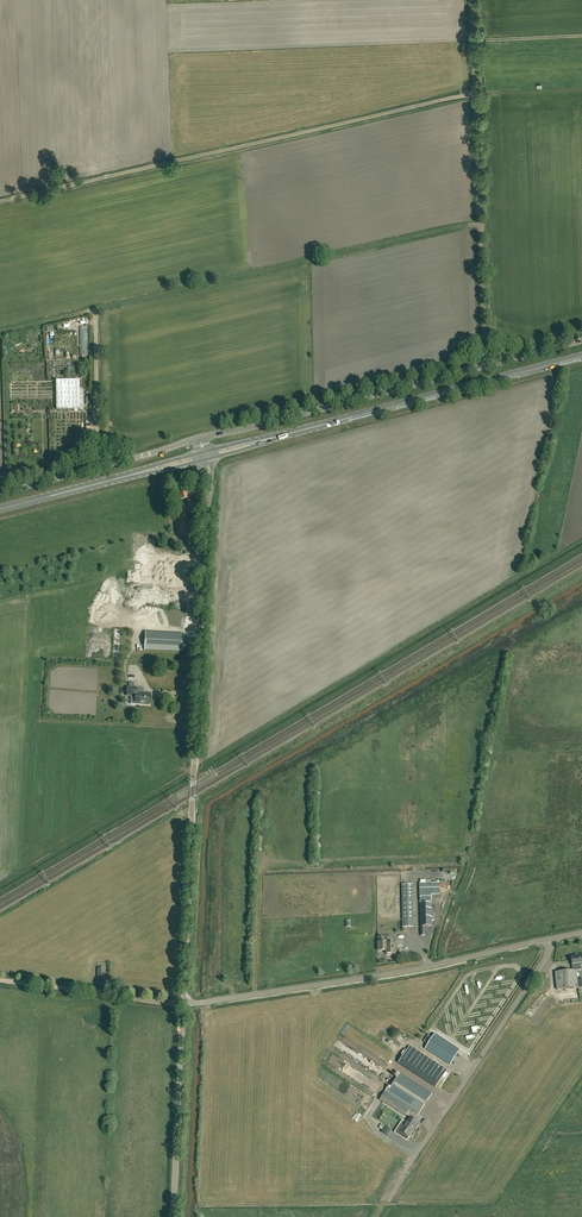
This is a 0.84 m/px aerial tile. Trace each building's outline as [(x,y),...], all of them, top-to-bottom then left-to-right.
[(79,380),(56,380),(56,409),(80,409),(79,380)] [(187,499),(188,498),(185,489),(177,491),(178,494),(177,495),(178,501),(181,500),(182,502),(187,501),(187,499)] [(155,549),(155,540),(137,540),(137,549),(155,549)] [(163,552),(163,558),(170,558),(169,564),(180,564),(181,553),(163,552)] [(136,565),(135,583),(146,584),(146,566),(136,565)] [(134,609),(133,622),(151,623),(152,611),(140,611),(140,609),(134,609)] [(182,652),(183,634),(146,632),(145,650),(182,652)] [(135,704),(150,705),(150,693),(136,693),(136,688),(127,687),(127,695),(136,696),(135,704)] [(431,895),(439,895),(439,883),(419,883),(420,902),(432,902),(431,895)] [(403,927),(414,926),(413,884),(402,884),(403,927)] [(425,926),(432,926),(431,903),(420,903),(421,936),(425,936),(425,926)] [(378,951),(386,951),(386,954),(396,954),(395,944),(387,944),(386,942),(384,942),(384,936),(378,936),(378,951)] [(573,970),(573,971),(576,970),(581,970),(581,965),(581,955),(571,956),(572,966),(573,970)] [(578,988),(576,970),(573,971),(573,970),(555,972),(557,990),(578,988)] [(435,1034),(426,1049),(451,1065),(460,1050),(435,1034)] [(447,1070),(410,1046),(401,1060),(414,1068),(413,1070),(437,1086),(447,1070)] [(395,1132),(407,1140),(409,1136),(414,1128),(415,1129),(415,1128),(417,1128),(419,1125),(418,1123),(419,1122),(415,1120),(417,1118),(415,1118),(418,1114),(432,1094),(401,1073),(390,1089),(388,1088),(380,1100),(405,1116),(406,1114),(411,1117),(407,1123),(406,1123),(402,1128),(399,1126),(395,1132)]
